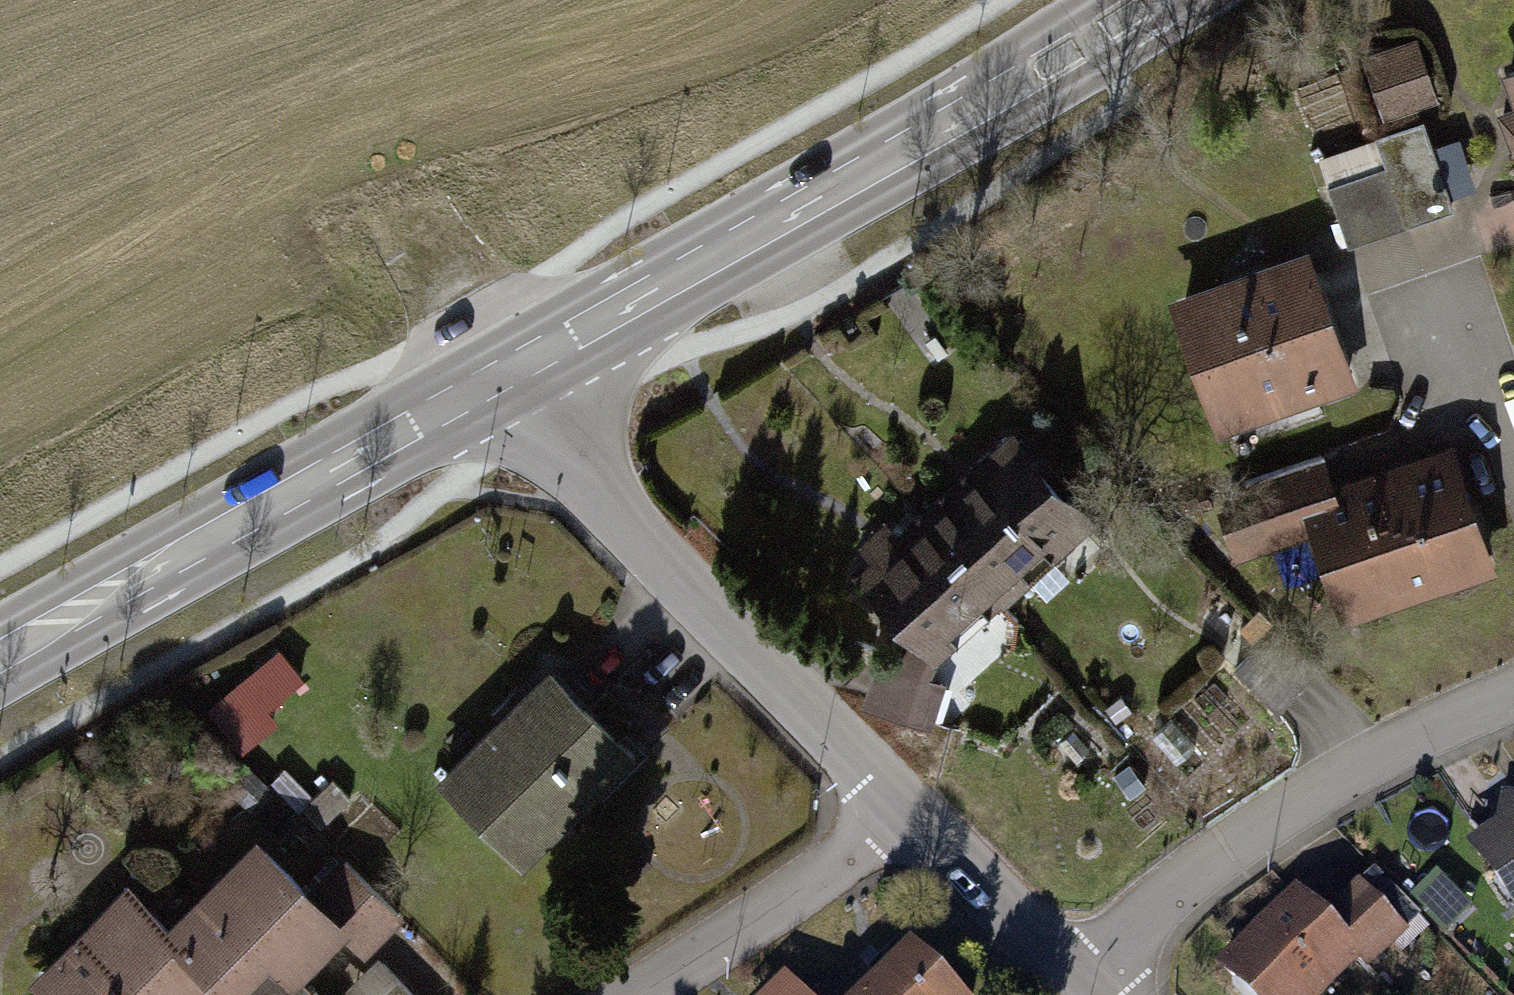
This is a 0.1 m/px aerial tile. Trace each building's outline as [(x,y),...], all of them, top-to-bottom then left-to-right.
[(1421,37),(1369,52),(1388,116),(1440,101),(1421,37)] [(1430,116),(1387,130),(1396,159),(1417,222),(1461,208),(1430,116)] [(1417,222),(1396,159),(1330,180),(1351,244),(1417,222)] [(1324,249),(1186,296),(1227,417),(1366,370),(1324,249)] [(929,518),(1008,603),(1100,518),(1020,433),(929,518)] [(1467,452),(1347,491),(1319,499),(1326,520),(1353,604),(1501,557),(1467,452)] [(1246,546),(1326,520),(1319,499),(1347,491),(1337,460),(1230,494),(1246,546)] [(1008,603),(929,518),(913,532),(897,515),(868,543),(884,560),(871,572),(931,635),(950,657),(1008,603)] [(950,657),(931,635),(916,660),(886,656),(876,699),(947,720),(961,673),(949,666),(950,657)] [(304,679),(278,652),(211,714),(253,758),(287,726),(271,710),(304,679)] [(635,735),(561,660),(448,771),(523,847),(635,735)] [(1474,843),(1513,900),(1513,793),(1508,792),(1503,822),(1474,843)] [(239,906),(296,966),(345,921),(316,890),(267,839),(177,924),(198,945),(239,906)] [(316,890),(345,921),(368,945),(406,909),(354,854),(316,890)] [(198,945),(177,924),(135,879),(38,970),(62,994),(191,994),(197,989),(219,968),(198,945)] [(1330,921),(1366,957),(1375,966),(1410,932),(1365,887),(1330,921)] [(1330,921),(1298,888),(1218,966),(1247,994),(1328,994),(1366,957),(1330,921)] [(197,989),(203,994),(324,994),(296,966),(239,906),(198,945),(219,968),(197,989)] [(926,945),(872,994),(974,994),(926,945)] [(387,994),(425,994),(407,976),(387,994)]
